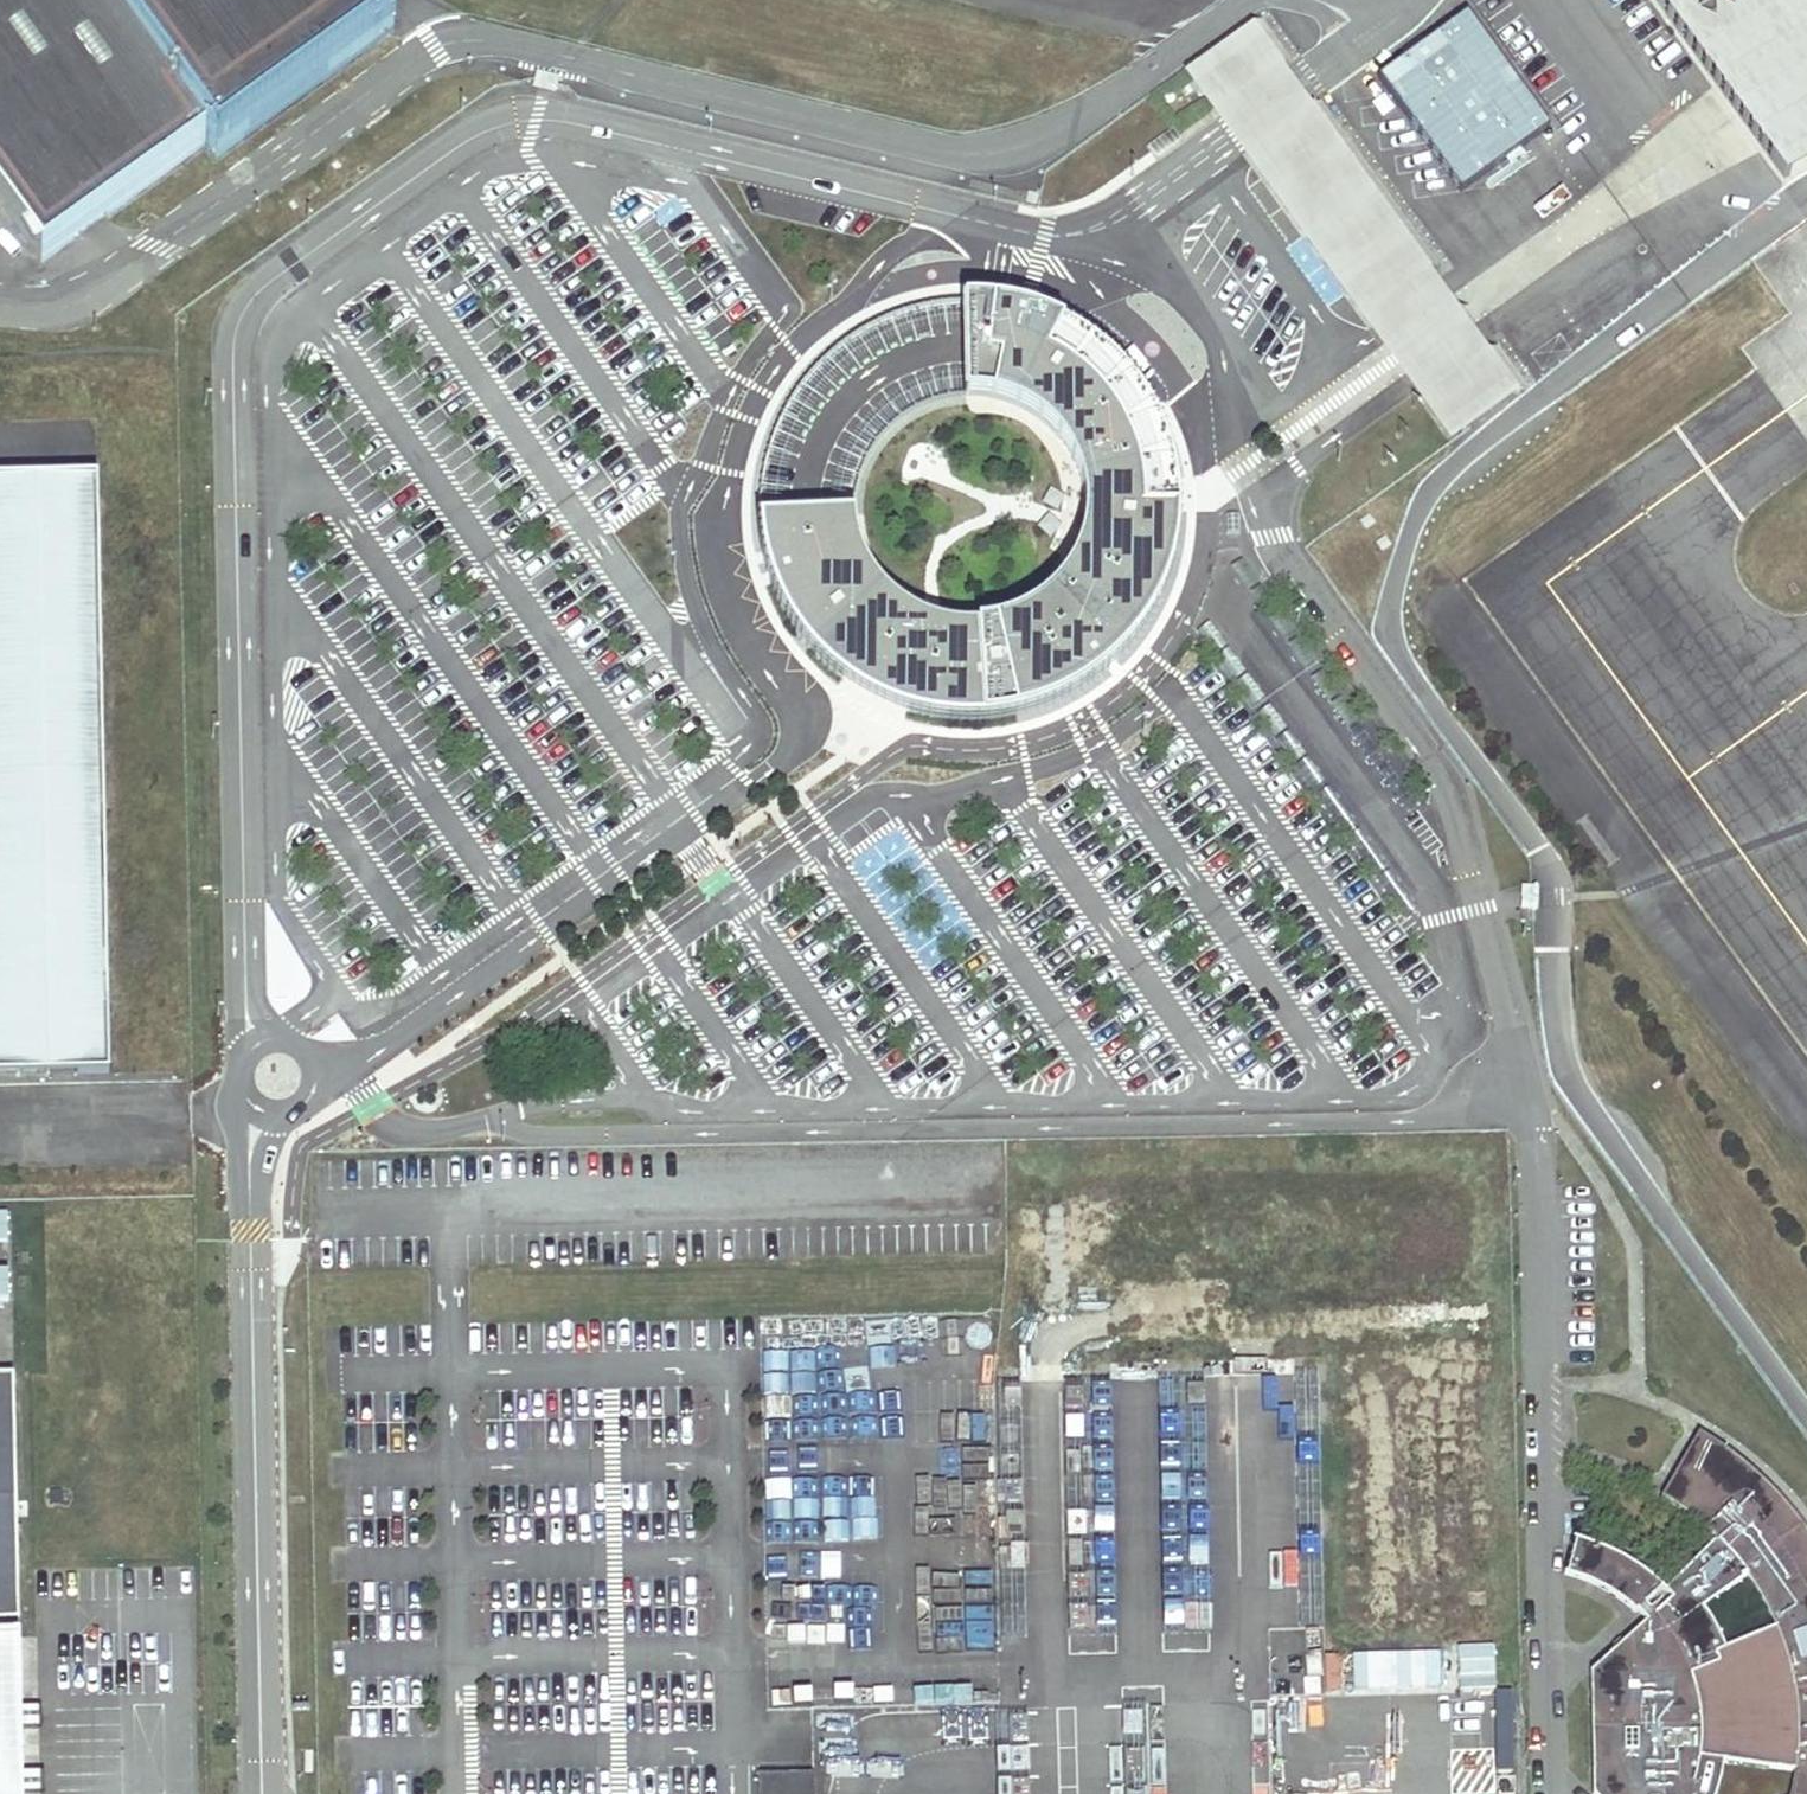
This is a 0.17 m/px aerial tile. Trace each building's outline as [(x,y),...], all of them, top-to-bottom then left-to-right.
[(384,22),(368,0),(0,0),(0,183),(53,259),(206,147),(212,152),(384,22)] [(1760,172),(1806,147),(1806,0),(1634,0),(1760,172)] [(1252,9),(1175,63),(1198,95),(1212,114),(1216,120),(1231,140),(1246,161),(1367,331),(1392,365),(1401,378),(1406,386),(1437,429),(1517,371),(1479,320),(1445,273),(1307,85),(1292,64),(1252,9)] [(971,309),(970,401),(1005,405),(1035,418),(1060,437),(1079,463),(1090,493),(1092,525),(1086,557),(1071,585),(1050,609),(1022,625),(991,634),(959,634),(928,625),(901,608),(879,584),(865,556),(859,525),(766,529),(777,585),(803,637),(841,679),(890,709),(946,725),(1004,726),(1059,710),(1108,680),(1148,638),(1174,587),(1185,531),(1181,473),(1161,419),(1127,373),(1081,338),(1028,316),(971,309)] [(109,1074),(109,1063),(97,477),(0,479),(0,1076),(109,1074)] [(3,1375),(0,1375),(0,1793),(13,1793),(13,1792),(13,1769),(3,1375)] [(1663,1584),(1648,1570),(1628,1556),(1602,1542),(1589,1538),(1581,1534),(1570,1531),(1570,1533),(1572,1533),(1563,1567),(1582,1574),(1595,1579),(1606,1585),(1616,1592),(1625,1599),(1632,1605),(1633,1604),(1643,1614),(1620,1636),(1616,1632),(1609,1638),(1613,1642),(1591,1662),(1593,1792),(1595,1793),(1708,1793),(1711,1787),(1714,1776),(1717,1765),(1718,1753),(1789,1764),(1787,1777),(1785,1789),(1783,1793),(1806,1793),(1806,1530),(1804,1526),(1792,1510),(1781,1496),(1764,1479),(1751,1467),(1736,1454),(1722,1444),(1708,1435),(1695,1426),(1658,1491),(1669,1498),(1680,1505),(1691,1514),(1704,1524),(1713,1533),(1663,1584)] [(843,1767),(775,1766),(774,1793),(842,1793),(843,1767)] [(29,1792),(29,1769),(13,1769),(13,1792),(29,1792)]
